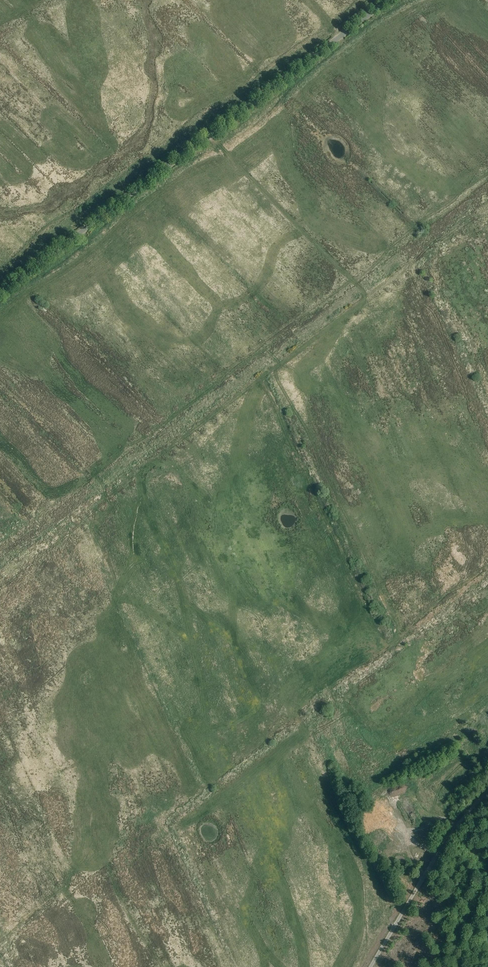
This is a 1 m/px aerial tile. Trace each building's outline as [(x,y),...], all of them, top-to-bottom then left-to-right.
[(409,805),(404,808),(415,835),(421,833),(409,805)] [(404,808),(398,810),(410,839),(415,837),(404,808)]
